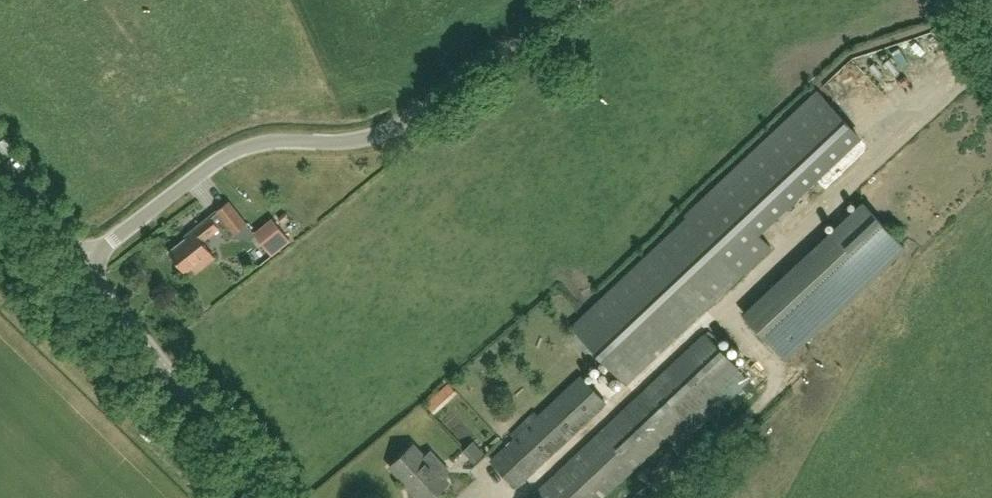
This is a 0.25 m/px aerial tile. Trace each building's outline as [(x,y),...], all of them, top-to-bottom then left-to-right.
[(687,216),(571,326),(625,383),(741,273),(770,246),(758,233),(861,137),(818,92),(687,216)] [(215,211),(233,234),(247,222),(229,200),(215,211)] [(786,360),(905,247),(861,201),(742,313),(786,360)] [(210,251),(201,241),(218,227),(208,215),(182,237),(184,239),(168,252),(184,273),(210,251)] [(273,218),(254,233),(272,256),(291,241),(273,218)] [(738,367),(705,332),(530,497),(531,497),(599,497),(738,367)] [(518,484),(605,401),(580,375),(493,457),(518,484)] [(449,381),(438,392),(447,402),(458,391),(449,381)] [(442,403),(432,410),(454,440),(464,433),(442,403)] [(460,453),(473,466),(483,455),(470,442),(460,453)] [(390,466),(419,497),(430,497),(448,482),(443,477),(435,469),(443,462),(431,449),(423,455),(413,445),(390,466)]
